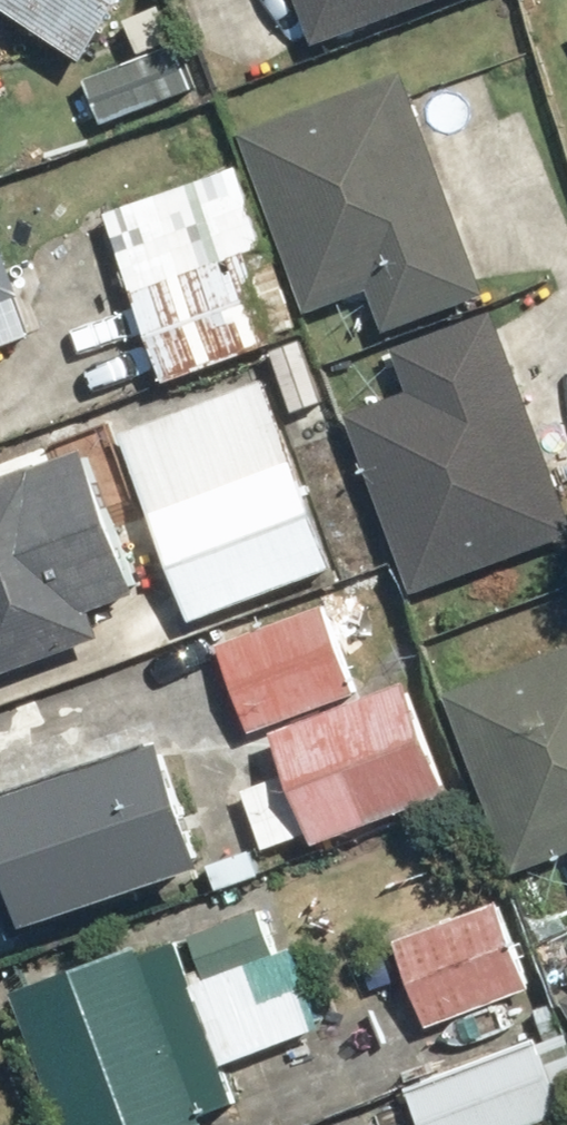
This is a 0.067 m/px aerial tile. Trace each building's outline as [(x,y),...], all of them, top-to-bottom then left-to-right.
[(92,59),(132,0),(4,0),(92,59)] [(321,44),(439,0),(304,0),(321,44)] [(492,295),(408,71),(245,132),(312,314),(377,290),(392,332),(492,295)] [(306,332),(242,165),(111,214),(174,381),(306,332)] [(501,310),(399,348),(415,390),(354,413),(421,593),(566,538),(566,487),(501,310)] [(110,638),(106,627),(115,624),(128,660),(207,632),(202,619),(343,568),(274,379),(126,432),(130,443),(95,455),(92,445),(0,478),(0,678),(110,638)] [(223,646),(256,732),(364,691),(331,605),(223,646)] [(454,692),(521,873),(566,856),(566,650),(454,692)] [(281,731),(325,845),(458,793),(414,680),(281,731)] [(39,925),(218,864),(176,741),(0,801),(0,811),(39,925)] [(402,939),(435,1027),(537,989),(504,901),(402,939)] [(20,991),(71,1124),(210,1124),(216,1122),(212,1111),(244,1099),(231,1065),(331,1026),(301,947),(282,954),(266,910),(196,937),(211,978),(202,982),(186,940),(150,954),(146,943),(20,991)] [(428,1124),(537,1124),(566,1113),(566,1036),(416,1095),(428,1124)]
